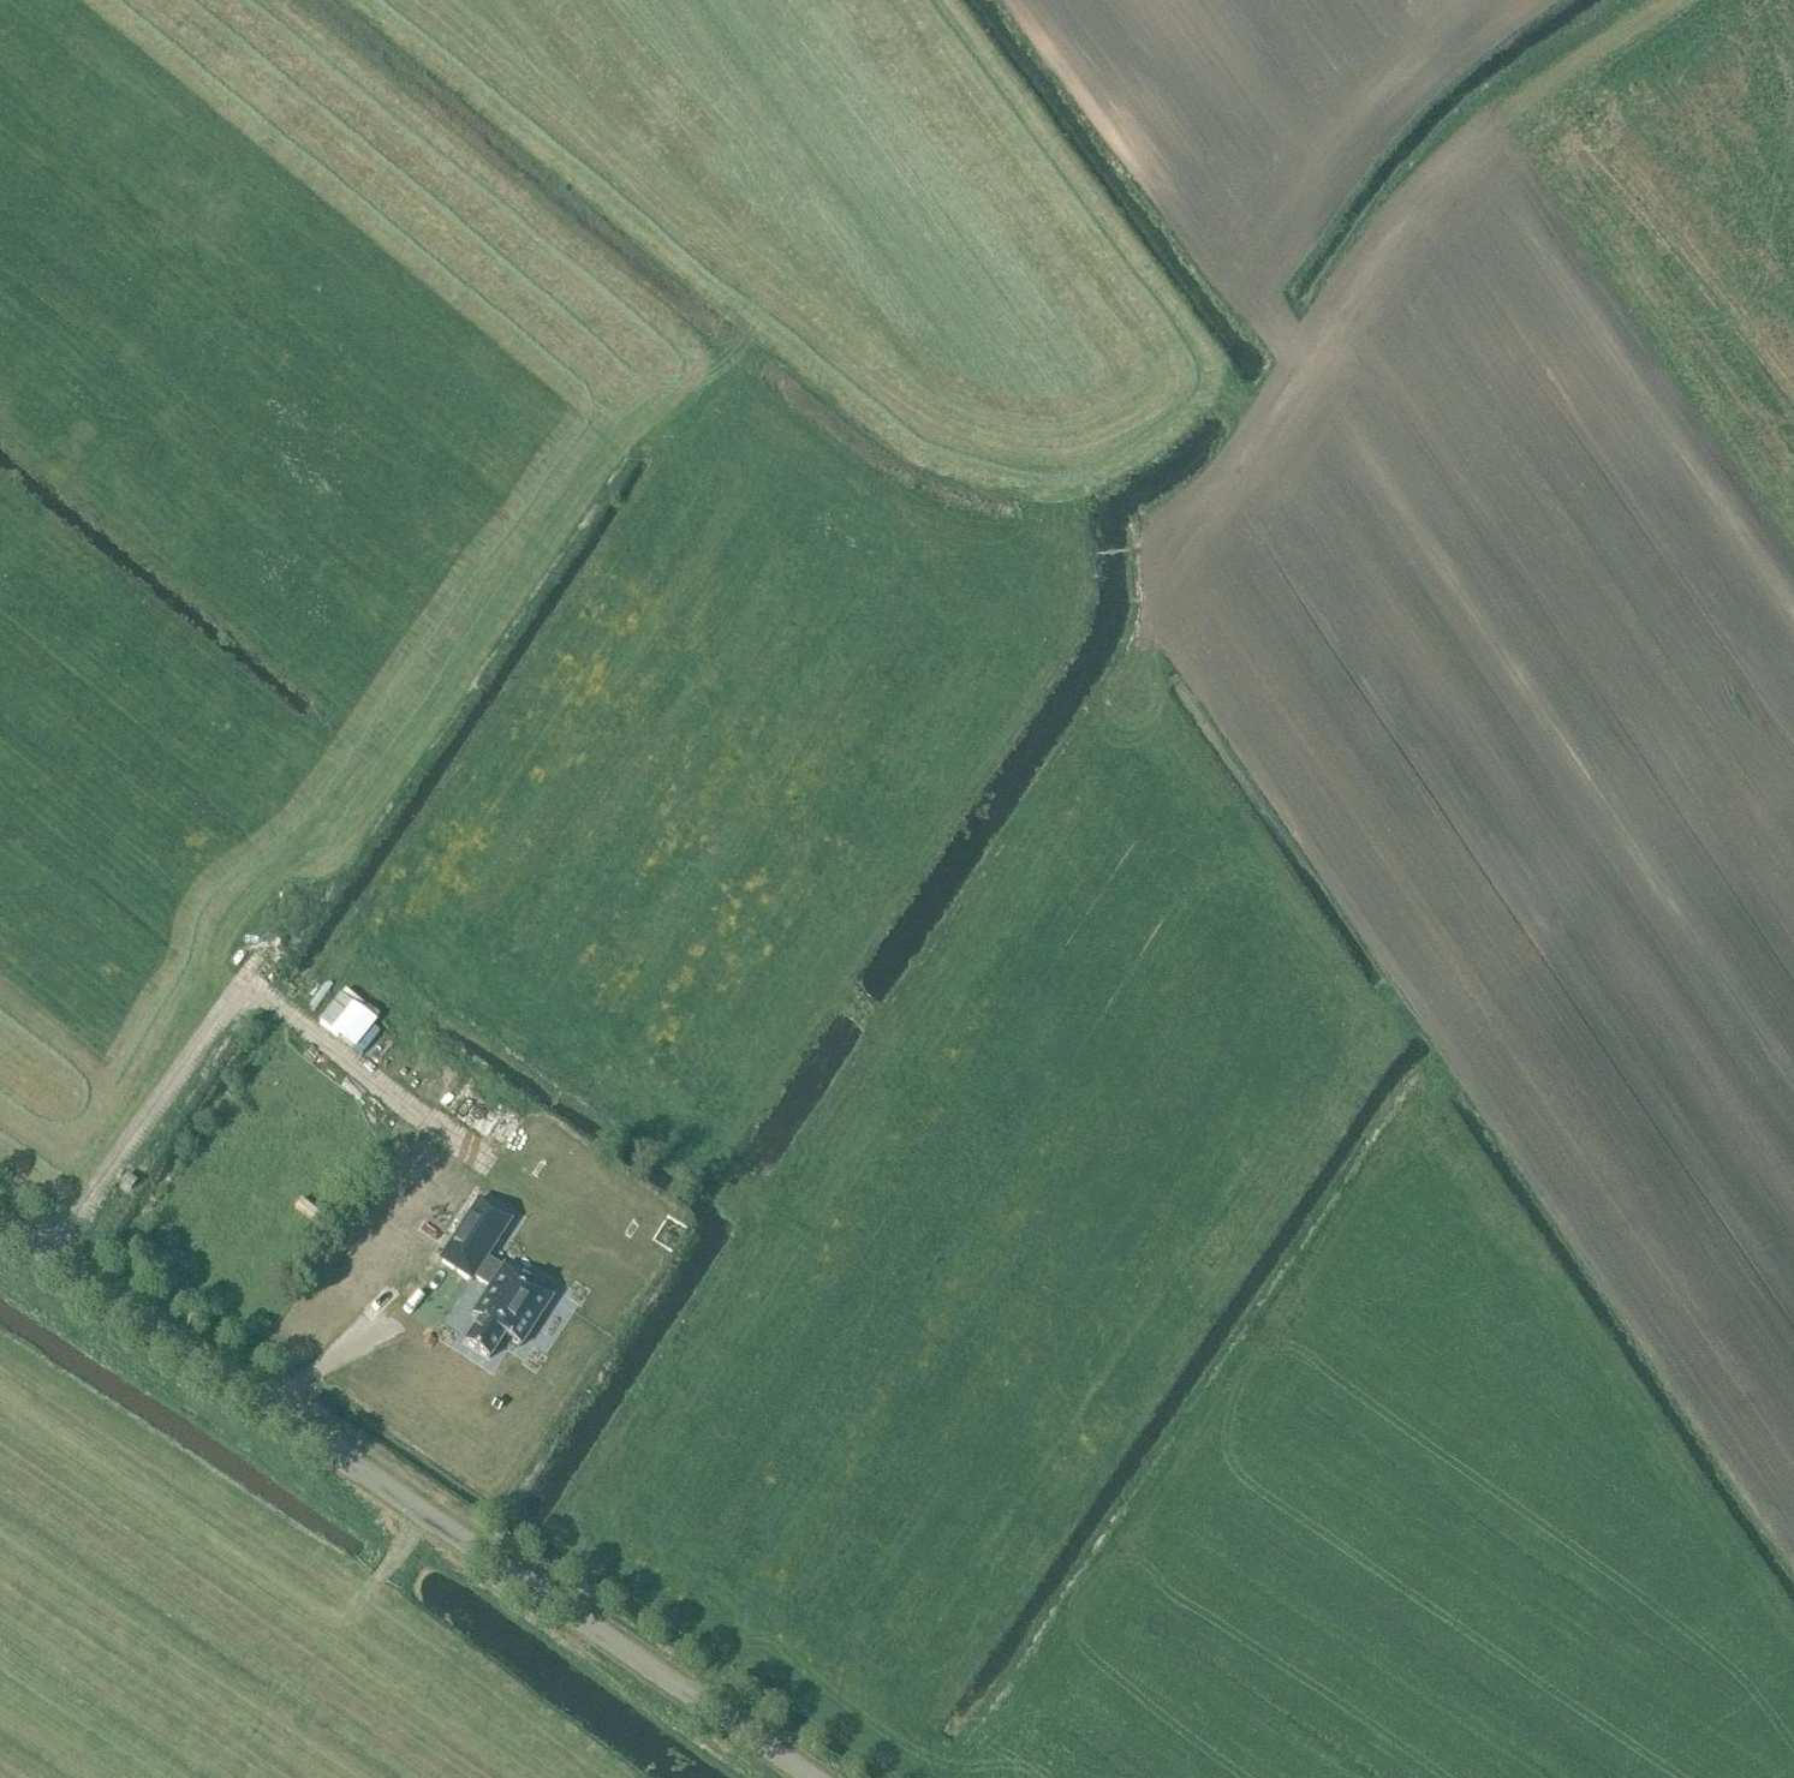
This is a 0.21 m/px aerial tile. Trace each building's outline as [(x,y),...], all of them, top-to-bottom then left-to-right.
[(471,1093),(453,1118),(485,1140),(502,1115),(471,1093)] [(488,1239),(456,1217),(415,1277),(447,1298),(450,1294),(465,1304),(464,1306),(451,1325),(447,1332),(454,1337),(438,1360),(462,1376),(478,1353),(495,1364),(528,1316),(480,1283),(476,1288),(461,1277),(488,1239)]
